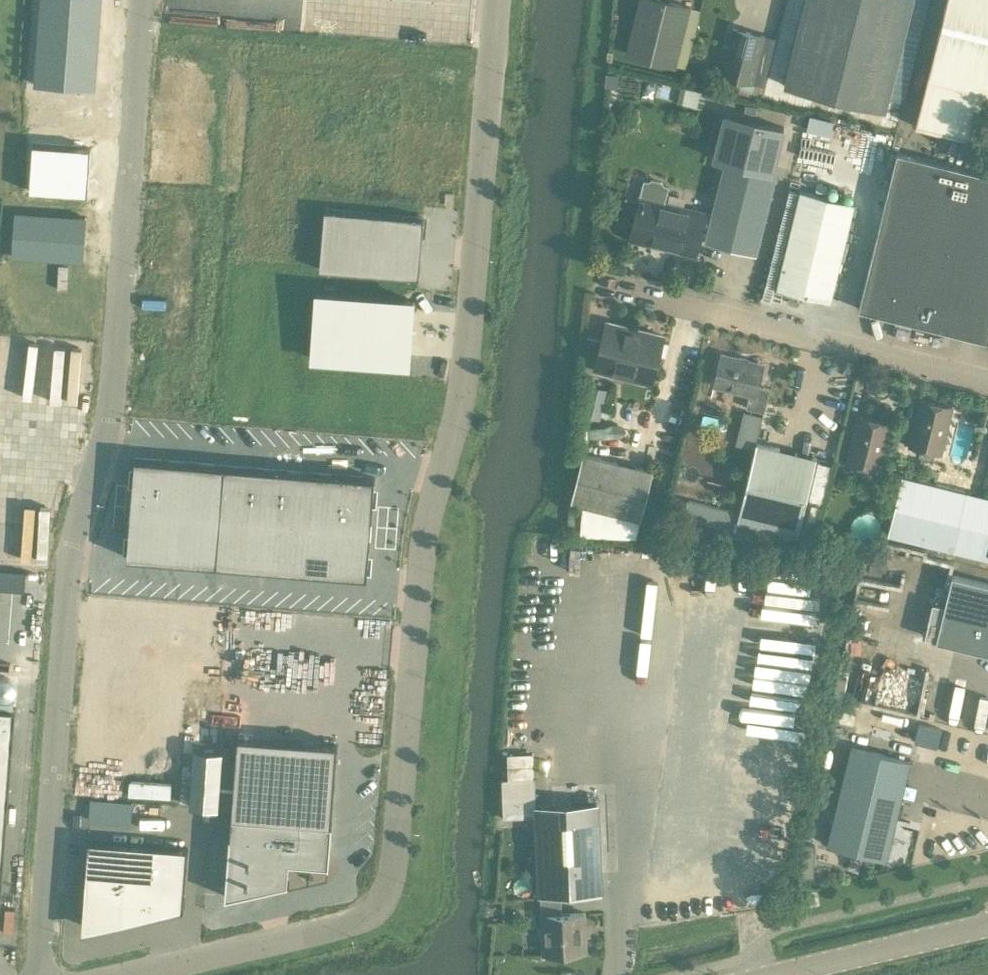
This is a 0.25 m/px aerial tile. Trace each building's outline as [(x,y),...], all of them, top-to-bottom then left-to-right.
[(35,84),(95,88),(101,0),(41,0),(35,84)] [(672,0),(638,0),(624,53),(677,67),(692,5),(672,0)] [(886,109),(913,0),(806,0),(785,85),(886,109)] [(916,125),(972,139),(984,92),(987,93),(987,0),(946,0),(916,125)] [(732,26),(720,75),(754,83),(766,34),(732,26)] [(727,160),(707,240),(755,252),(775,172),(773,172),(785,125),(725,110),(713,157),(727,160)] [(834,119),(810,113),(807,128),(830,134),(834,119)] [(26,134),(23,192),(72,197),(75,137),(26,134)] [(897,151),(859,308),(897,317),(896,320),(950,333),(950,330),(987,339),(987,173),(897,151)] [(644,181),(639,204),(642,205),(633,240),(652,244),(653,241),(696,251),(705,213),(664,202),(668,187),(664,186),(662,182),(651,179),(647,182),(644,181)] [(782,289),(781,291),(792,296),(805,296),(805,294),(830,300),(854,202),(800,189),(776,287),(782,289)] [(324,208),(319,268),(418,277),(423,217),(324,208)] [(16,211),(13,255),(83,260),(86,216),(16,211)] [(313,291),(308,359),(408,367),(413,299),(313,291)] [(598,362),(653,376),(663,335),(608,322),(598,362)] [(714,384),(749,394),(746,407),(764,411),(770,387),(758,384),(764,364),(721,353),(714,384)] [(588,386),(581,415),(600,420),(608,391),(588,386)] [(941,452),(953,406),(921,398),(910,444),(941,452)] [(735,443),(755,449),(738,520),(798,534),(816,456),(757,442),(763,414),(744,410),(735,443)] [(859,414),(847,460),(879,468),(890,422),(859,414)] [(624,421),(579,422),(579,437),(624,435),(624,421)] [(636,535),(641,519),(654,470),(584,453),(572,502),(569,502),(567,531),(636,535)] [(134,457),(126,557),(367,576),(376,477),(134,457)] [(902,474),(888,533),(987,557),(987,495),(902,474)] [(676,647),(685,553),(654,550),(650,590),(633,588),(627,642),(676,647)] [(864,551),(858,593),(892,598),(898,556),(864,551)] [(924,637),(936,640),(987,652),(987,583),(952,574),(948,588),(944,607),(932,604),(924,637)] [(0,707),(0,900),(16,708),(0,707)] [(238,736),(225,895),(287,880),(288,860),(328,863),(338,744),(238,736)] [(910,760),(851,746),(827,844),(886,858),(910,760)] [(221,751),(216,750),(195,748),(190,804),(212,806),(216,806),(221,751)] [(92,799),(91,821),(130,823),(132,802),(92,799)] [(597,804),(537,806),(540,894),(541,894),(559,893),(600,892),(597,804)] [(88,838),(84,899),(88,899),(86,925),(144,912),(144,904),(184,907),(189,846),(88,838)] [(802,855),(815,856),(815,844),(802,843),(802,855)] [(542,914),(541,914),(543,953),(587,951),(585,912),(560,913),(559,893),(541,894),(542,914)]
